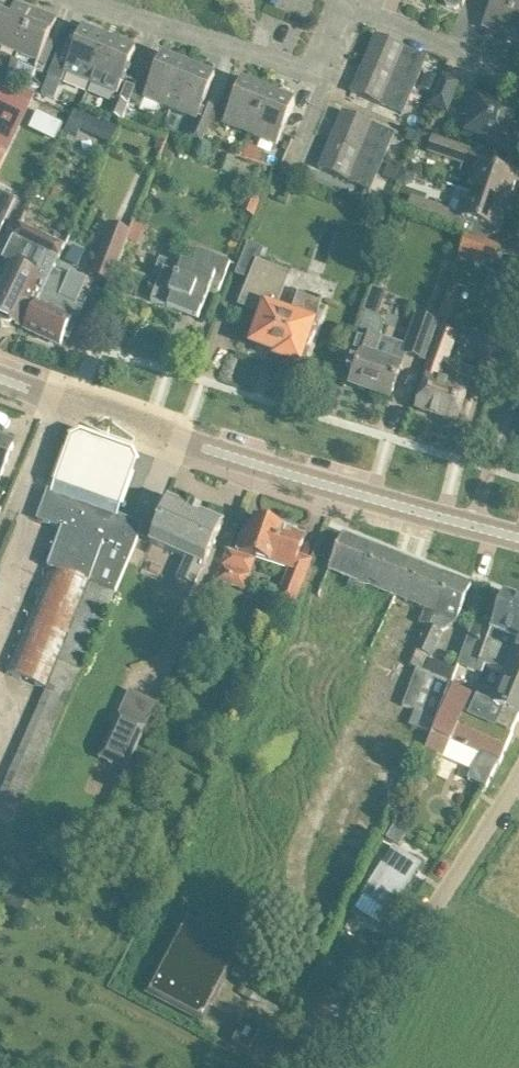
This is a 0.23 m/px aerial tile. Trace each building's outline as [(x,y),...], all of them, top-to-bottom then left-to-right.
[(15,2),(10,0),(1,0),(0,2),(0,40),(15,2)] [(465,0),(446,0),(445,2),(447,6),(455,9),(459,7),(460,5),(463,6),(465,0)] [(502,35),(516,0),(485,0),(485,2),(491,4),(482,27),(502,35)] [(518,42),(518,0),(516,0),(502,35),(518,42)] [(2,56),(12,60),(7,71),(15,74),(19,64),(19,63),(39,12),(15,2),(0,40),(0,60),(2,56)] [(57,19),(39,12),(19,63),(19,64),(36,70),(38,64),(45,66),(54,44),(48,42),(57,19)] [(91,84),(109,40),(100,37),(102,32),(85,25),(84,30),(82,29),(74,50),(64,72),(91,84)] [(378,39),(366,66),(415,86),(427,58),(376,36),(375,37),(378,39)] [(117,95),(135,51),(132,50),(131,46),(129,43),(126,42),(122,42),(119,45),(109,40),(91,84),(117,95)] [(136,84),(135,87),(129,102),(128,104),(122,120),(134,125),(145,98),(171,109),(188,66),(162,55),(148,89),(136,84)] [(188,66),(171,109),(195,119),(187,140),(200,145),(208,124),(197,120),(215,77),(188,66)] [(415,86),(366,66),(355,93),(352,92),(352,93),(403,114),(415,86)] [(447,114),(462,81),(444,73),(430,106),(447,114)] [(426,74),(420,87),(435,94),(440,81),(426,74)] [(223,124),(250,135),(268,92),(241,81),(223,124)] [(30,105),(35,93),(0,82),(0,166),(30,105)] [(129,102),(135,87),(126,84),(120,99),(129,102)] [(268,92),(250,135),(277,146),(295,103),(268,92)] [(474,136),(487,140),(508,148),(515,129),(510,127),(515,113),(466,96),(460,113),(472,117),(470,124),(474,136)] [(122,120),(128,104),(115,99),(109,115),(122,120)] [(217,106),(210,123),(218,126),(225,109),(217,106)] [(345,115),(334,142),(383,163),(395,135),(343,113),(343,114),(345,115)] [(55,120),(47,137),(54,140),(62,123),(55,120)] [(69,120),(64,130),(77,136),(81,126),(69,120)] [(418,133),(410,129),(405,141),(414,144),(418,133)] [(432,138),(427,152),(466,165),(471,151),(432,138)] [(383,163),(334,142),(322,169),(320,168),(319,169),(371,191),(383,163)] [(466,176),(462,188),(508,204),(517,178),(474,163),(469,177),(466,176)] [(387,165),(382,176),(396,183),(400,171),(387,165)] [(508,204),(462,188),(461,189),(473,194),(469,205),(460,202),(455,217),(499,232),(508,204)] [(14,202),(0,195),(0,231),(14,202)] [(247,195),(241,212),(255,217),(261,200),(247,195)] [(412,198),(406,212),(446,225),(450,211),(412,198)] [(27,322),(42,290),(44,291),(55,270),(66,246),(51,239),(19,223),(2,259),(9,263),(6,270),(10,272),(0,293),(0,323),(1,323),(5,324),(9,325),(11,325),(15,316),(27,322)] [(465,234),(459,252),(493,264),(500,246),(465,234)] [(106,236),(90,277),(110,285),(126,243),(106,236)] [(246,242),(234,275),(248,280),(240,303),(263,311),(251,345),(276,354),(275,358),(299,366),(323,300),(299,291),(290,315),(276,310),(289,274),(259,262),(264,249),(246,242)] [(160,258),(157,266),(149,287),(156,290),(151,302),(198,320),(211,288),(219,291),(230,262),(199,249),(192,265),(182,262),(181,266),(160,258)] [(27,322),(24,328),(56,343),(60,335),(69,339),(90,295),(82,291),(87,281),(70,273),(68,276),(55,270),(44,291),(42,290),(27,322)] [(359,358),(357,364),(350,385),(373,393),(374,390),(390,396),(389,399),(390,399),(402,367),(376,358),(382,340),(380,340),(383,331),(384,327),(383,324),(382,321),(380,318),(377,315),(373,313),(364,310),(356,334),(358,334),(350,355),(359,358)] [(436,322),(418,315),(404,353),(423,359),(436,322)] [(437,326),(434,337),(438,339),(440,339),(443,328),(437,326)] [(428,378),(417,409),(456,423),(459,415),(465,417),(474,394),(468,391),(466,391),(470,378),(473,372),(446,363),(452,343),(440,339),(438,339),(429,362),(429,364),(424,377),(428,378)] [(476,387),(491,391),(497,364),(483,360),(476,387)] [(138,452),(74,429),(51,489),(115,513),(138,452)] [(0,441),(0,480),(14,447),(0,441)] [(143,525),(48,491),(37,520),(62,529),(48,568),(6,673),(48,690),(0,797),(0,805),(17,813),(134,548),(143,525)] [(159,519),(149,542),(150,542),(170,551),(187,558),(178,579),(176,578),(172,588),(191,596),(195,587),(204,566),(205,566),(215,544),(224,524),(168,499),(159,519)] [(230,548),(217,580),(244,590),(256,560),(288,571),(276,602),(294,609),(313,560),(299,555),(305,537),(255,520),(251,530),(244,528),(236,550),(230,548)] [(336,540),(320,581),(339,588),(355,547),(336,540)] [(355,547),(339,588),(357,596),(374,554),(355,547)] [(374,554),(357,596),(376,603),(392,562),(374,554)] [(392,562),(376,603),(394,611),(411,569),(392,562)] [(411,569),(394,611),(413,618),(429,577),(411,569)] [(429,577),(413,618),(432,626),(449,585),(429,577)] [(506,673),(518,641),(518,600),(504,594),(492,626),(474,620),(458,665),(481,674),(485,665),(506,673)] [(321,607),(316,618),(325,622),(330,611),(321,607)] [(330,611),(325,622),(334,626),(339,614),(330,611)] [(357,623),(352,634),(361,638),(366,627),(357,623)] [(316,624),(311,635),(320,639),(325,628),(316,624)] [(366,627),(361,638),(370,642),(375,631),(366,627)] [(325,628),(320,639),(329,643),(334,632),(325,628)] [(394,639),(389,650),(398,654),(403,643),(394,639)] [(352,640),(347,651),(356,655),(361,644),(352,640)] [(492,706),(492,707),(518,719),(518,641),(506,673),(492,706)] [(403,643),(398,654),(407,658),(412,647),(403,643)] [(361,644),(356,655),(365,659),(370,648),(361,644)] [(389,656),(384,667),(393,671),(398,660),(389,656)] [(398,660),(393,671),(402,675),(407,664),(398,660)] [(449,687),(432,734),(418,765),(431,771),(438,755),(444,758),(451,742),(479,754),(468,780),(486,788),(498,763),(500,763),(518,720),(518,719),(492,707),(492,706),(449,687)] [(118,714),(99,758),(126,770),(145,726),(118,714)] [(225,826),(219,837),(228,841),(233,830),(225,826)] [(233,830),(228,841),(237,845),(242,834),(233,830)] [(111,856),(115,845),(103,841),(99,852),(111,856)] [(261,842),(256,854),(265,858),(270,846),(261,842)] [(270,846),(265,858),(274,862),(279,850),(270,846)] [(393,846),(361,895),(389,913),(421,864),(393,846)] [(297,859),(292,870),(301,874),(306,863),(297,859)] [(306,863),(301,874),(310,878),(315,867),(306,863)] [(21,919),(23,899),(0,897),(0,917),(21,919)] [(146,996),(201,1025),(240,949),(186,920),(146,996)] [(257,956),(258,956),(263,946),(253,941),(248,951),(257,956)] [(245,949),(232,975),(243,981),(257,956),(248,951),(245,949)] [(233,1042),(249,1050),(261,1028),(245,1019),(233,1042)]
